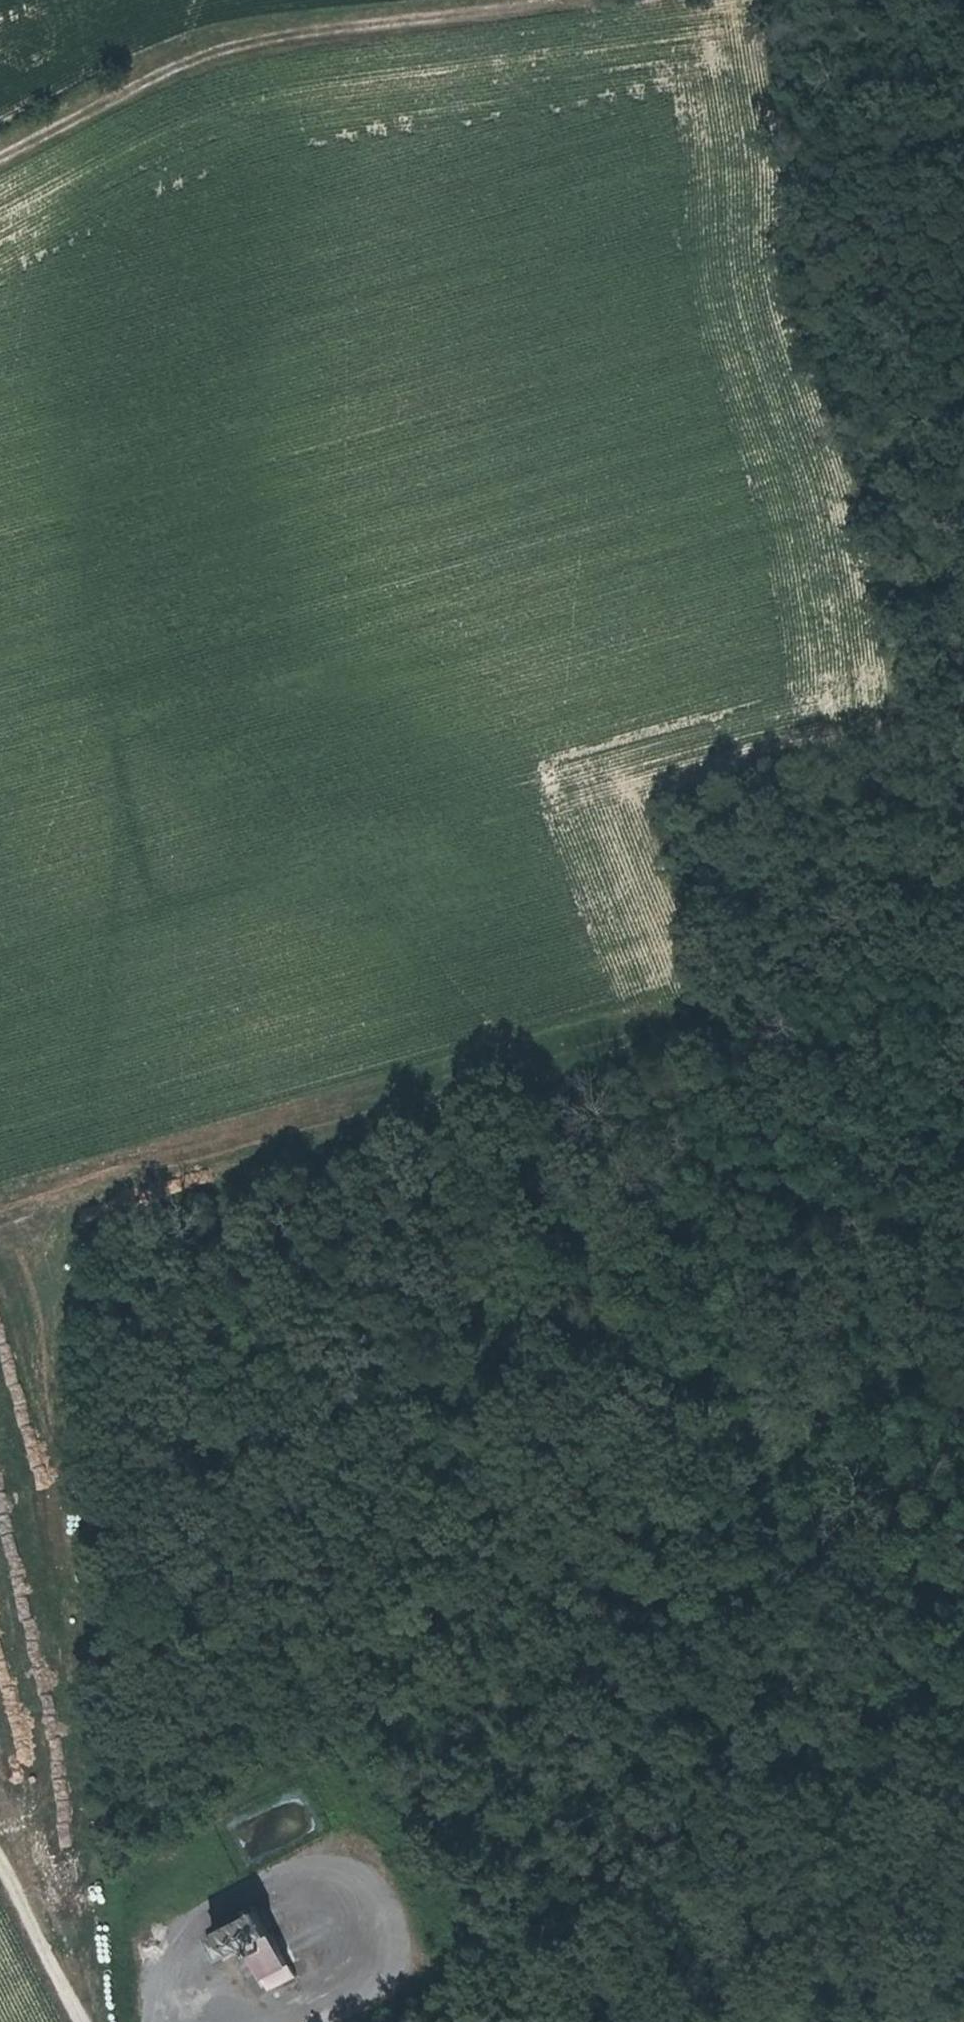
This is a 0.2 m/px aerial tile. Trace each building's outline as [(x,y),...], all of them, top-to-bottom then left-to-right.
[(234,1970),(255,1960),(270,1992),(299,1978),(264,1904),(214,1928),(234,1970)]
